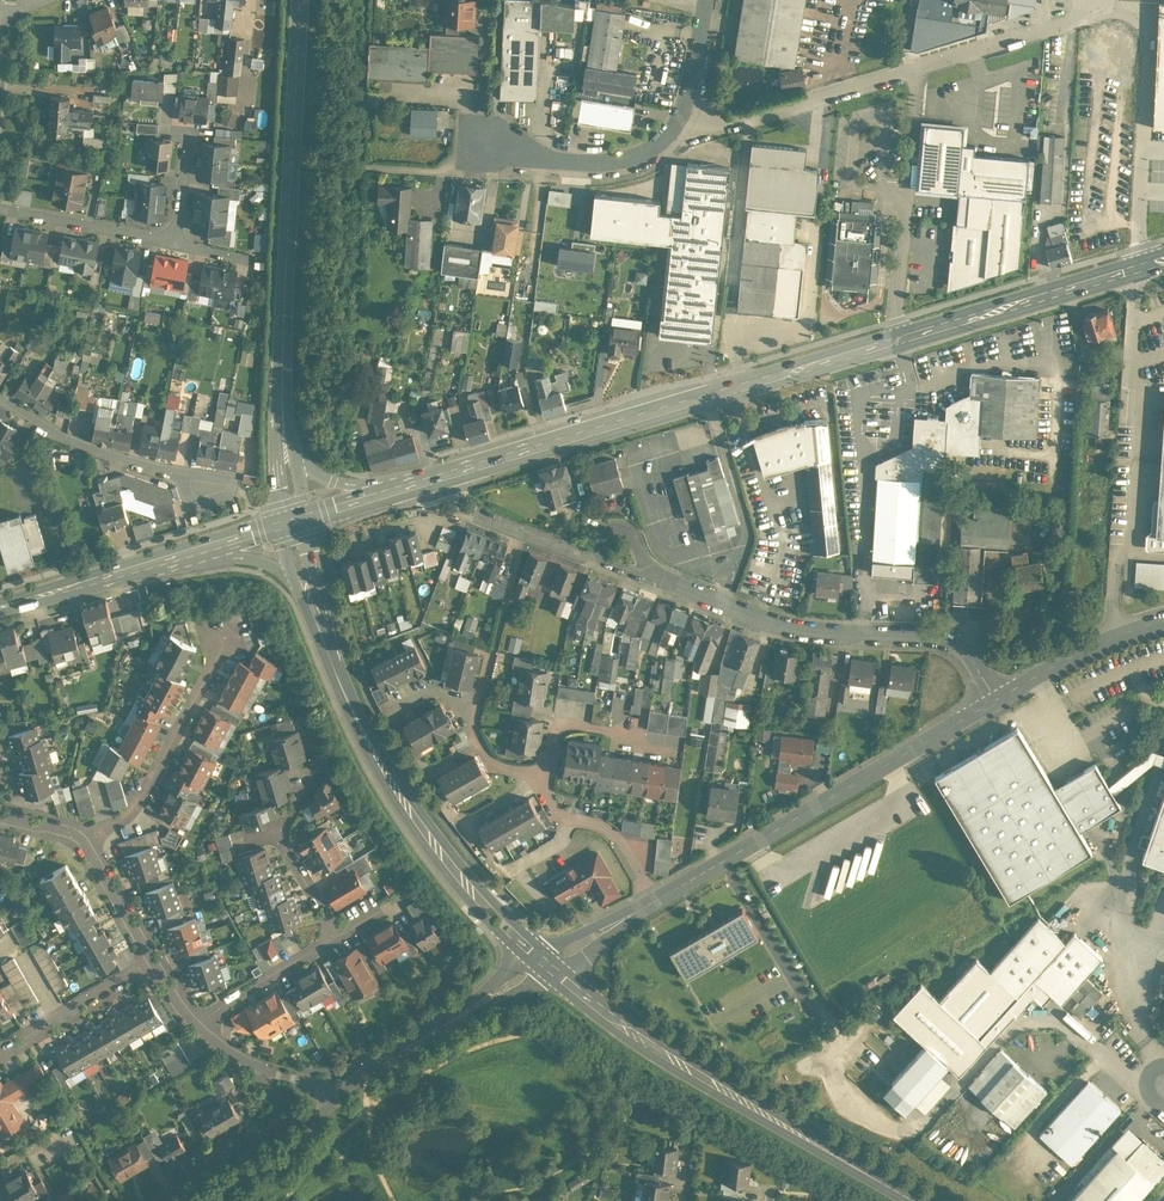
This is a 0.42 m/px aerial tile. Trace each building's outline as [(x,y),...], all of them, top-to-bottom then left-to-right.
[(217,19),(216,25),(224,26),(227,0),(219,0),(217,19)] [(224,26),(223,32),(231,33),(234,1),(245,2),(245,0),(227,0),(224,26)] [(440,14),(447,14),(447,23),(466,24),(467,16),(474,17),(475,0),(441,0),(440,14)] [(500,98),(536,100),(540,27),(541,0),(505,0),(500,98)] [(547,0),(541,0),(540,27),(574,29),(575,17),(576,5),(575,5),(547,0)] [(590,0),(575,0),(575,5),(576,5),(575,17),(588,18),(590,0)] [(735,55),(781,63),(794,65),(805,0),(744,0),(735,55)] [(929,7),(917,5),(917,9),(916,38),(930,39),(930,34),(944,34),(944,30),(959,30),(960,23),(966,23),(967,24),(973,24),(973,25),(979,25),(982,9),(954,4),(954,0),(930,0),(929,7)] [(954,4),(982,9),(1003,12),(1005,0),(954,0),(954,4)] [(619,5),(598,1),(597,8),(618,12),(619,5)] [(1158,2),(1153,125),(1163,125),(1163,3),(1158,2)] [(108,7),(92,13),(98,29),(95,30),(103,50),(119,43),(115,34),(119,33),(116,26),(108,7)] [(618,12),(597,8),(589,52),(588,59),(587,66),(616,70),(626,13),(618,12)] [(209,17),(200,16),(199,29),(215,31),(216,25),(217,19),(209,18),(209,17)] [(124,23),(116,26),(119,33),(115,34),(119,43),(121,48),(132,43),(124,23)] [(466,24),(447,23),(446,33),(466,34),(466,24)] [(80,26),(57,25),(57,43),(57,56),(68,57),(68,44),(80,44),(80,38),(83,38),(83,30),(80,30),(80,26)] [(446,33),(431,32),(430,45),(429,69),(477,72),(479,35),(466,34),(446,33)] [(245,38),(231,37),(228,59),(227,68),(241,69),(245,38)] [(430,45),(370,42),(368,78),(428,81),(429,69),(430,45)] [(263,66),(264,56),(252,56),(251,66),(263,66)] [(794,65),(781,63),(783,72),(794,70),(794,65)] [(587,66),(584,83),(584,84),(599,86),(633,92),(636,73),(616,70),(587,66)] [(783,72),(781,73),(781,74),(784,73),(787,87),(784,88),(784,89),(805,85),(802,69),(794,70),(783,72)] [(239,75),(219,74),(219,81),(217,99),(236,101),(239,75)] [(164,81),(134,79),(133,93),(141,93),(141,101),(159,102),(159,95),(163,95),(164,81)] [(219,81),(209,80),(207,97),(209,98),(209,102),(217,103),(217,99),(219,81)] [(584,83),(578,82),(576,90),(598,93),(599,86),(584,84),(584,83)] [(200,89),(185,87),(184,95),(183,95),(181,117),(207,120),(209,102),(209,98),(207,97),(199,97),(200,89)] [(110,94),(94,93),(93,101),(110,103),(110,94)] [(71,97),(51,96),(50,114),(93,118),(93,110),(70,108),(71,97)] [(635,107),(582,98),(578,123),(631,131),(635,107)] [(236,117),(226,113),(222,122),(232,126),(236,117)] [(93,118),(50,114),(48,133),(67,134),(68,123),(92,125),(93,118)] [(437,116),(413,115),(412,134),(436,135),(437,116)] [(245,126),(256,126),(256,117),(245,117),(245,126)] [(159,123),(138,121),(137,131),(158,132),(159,123)] [(965,127),(924,123),(918,188),(958,192),(962,144),(963,144),(965,127)] [(236,136),(215,134),(214,142),(230,144),(230,145),(235,146),(236,136)] [(1064,136),(1045,134),(1041,201),(1060,202),(1064,136)] [(106,137),(84,136),(83,145),(105,147),(106,137)] [(171,141),(151,138),(148,166),(168,168),(171,141)] [(214,142),(201,141),(200,158),(228,161),(230,145),(230,144),(214,142)] [(807,148),(752,143),(746,205),(746,206),(748,207),(797,212),(815,213),(819,168),(805,167),(807,148)] [(1029,159),(975,153),(975,145),(963,144),(962,144),(958,192),(959,192),(969,193),(1025,198),(1029,159)] [(19,174),(29,174),(29,154),(19,154),(19,174)] [(228,161),(200,158),(198,174),(214,176),(226,177),(227,177),(228,177),(229,171),(227,169),(228,161)] [(89,164),(68,160),(67,168),(88,172),(89,164)] [(672,162),(667,212),(672,213),(682,214),(687,163),(673,161),(672,161),(672,162)] [(731,167),(687,163),(682,214),(672,213),(669,242),(659,334),(687,337),(689,342),(698,338),(712,340),(731,167)] [(67,168),(60,167),(57,183),(85,188),(88,172),(67,168)] [(151,173),(129,171),(129,177),(132,181),(138,181),(150,182),(151,173)] [(228,177),(227,177),(226,177),(214,176),(213,184),(219,185),(234,187),(235,186),(235,178),(228,177)] [(150,182),(138,181),(136,197),(165,200),(166,184),(150,182)] [(85,188),(57,183),(53,200),(81,206),(85,188)] [(460,184),(452,183),(450,199),(458,200),(460,184)] [(484,188),(460,184),(458,200),(456,212),(459,216),(464,217),(469,214),(469,213),(481,215),(484,188)] [(234,187),(219,185),(218,195),(229,196),(228,197),(239,198),(241,187),(235,186),(234,187)] [(411,186),(391,185),(391,186),(380,186),(379,201),(390,202),(389,227),(408,228),(409,217),(411,186)] [(18,186),(15,200),(30,204),(33,189),(18,186)] [(555,204),(557,189),(550,188),(548,203),(555,204)] [(571,206),(572,191),(557,189),(555,204),(571,206)] [(218,195),(206,194),(206,192),(196,191),(195,203),(197,203),(196,211),(227,214),(228,197),(229,196),(218,195)] [(1025,198),(969,193),(959,192),(957,222),(956,222),(954,251),(950,250),(949,257),(953,257),(950,286),(984,275),(1019,265),(1025,198)] [(591,234),(669,242),(672,213),(667,212),(659,211),(661,200),(595,193),(591,234)] [(165,200),(136,197),(135,212),(134,214),(150,216),(163,217),(165,200)] [(859,200),(852,200),(851,214),(858,215),(859,207),(859,200)] [(874,202),(860,200),(859,200),(859,207),(873,209),(874,202)] [(797,212),(748,207),(745,236),(781,240),(794,242),(797,212)] [(873,216),(873,209),(859,207),(858,215),(873,216)] [(150,216),(134,214),(135,212),(130,211),(127,214),(126,221),(147,225),(150,216)] [(227,214),(196,211),(195,220),(193,220),(192,229),(210,231),(225,232),(225,228),(227,214)] [(851,214),(842,213),(838,212),(837,214),(837,221),(837,222),(838,222),(832,281),(875,285),(876,275),(874,275),(874,272),(874,269),(879,221),(875,220),(875,216),(873,216),(858,215),(851,214)] [(519,219),(495,215),(491,246),(515,250),(519,219)] [(433,218),(409,217),(408,228),(406,265),(430,266),(433,218)] [(1065,220),(1048,225),(1051,234),(1057,232),(1057,233),(1064,230),(1067,229),(1065,220)] [(25,228),(17,226),(15,237),(11,254),(12,255),(27,257),(33,228),(25,227),(25,228)] [(40,230),(33,228),(27,257),(42,260),(43,260),(46,243),(48,232),(40,231),(40,230)] [(225,232),(210,231),(209,241),(230,245),(232,228),(225,228),(225,232)] [(1064,230),(1057,233),(1057,232),(1051,234),(1055,246),(1045,248),(1051,266),(1072,259),(1066,242),(1068,242),(1064,230)] [(81,237),(65,234),(63,244),(60,260),(61,260),(76,263),(77,263),(81,237)] [(6,235),(2,256),(11,258),(12,255),(11,254),(15,237),(6,235)] [(781,240),(745,236),(738,308),(773,312),(776,287),(779,287),(782,278),(777,278),(778,263),(781,240)] [(99,241),(81,237),(77,263),(76,263),(75,267),(93,270),(96,258),(99,241)] [(572,247),(595,250),(596,243),(581,241),(573,240),(572,247)] [(794,242),(781,240),(778,263),(803,266),(804,266),(806,243),(794,242)] [(483,247),(445,241),(441,270),(479,276),(483,247)] [(63,244),(55,242),(55,244),(51,263),(60,265),(61,260),(60,260),(63,244)] [(55,244),(46,243),(43,260),(42,260),(42,264),(51,265),(51,263),(55,244)] [(122,279),(128,247),(118,245),(111,277),(122,279)] [(572,247),(560,245),(558,264),(593,269),(595,250),(572,247)] [(128,247),(122,279),(134,281),(135,281),(137,273),(141,250),(128,247)] [(188,260),(157,254),(155,265),(152,282),(153,282),(182,288),(183,288),(186,272),(188,260)] [(103,259),(96,258),(93,270),(91,279),(99,280),(103,259)] [(155,265),(148,263),(146,275),(144,284),(144,285),(152,286),(153,282),(152,282),(155,265)] [(803,266),(778,263),(777,278),(782,278),(779,287),(776,287),(773,312),(781,313),(782,312),(783,312),(782,315),(788,317),(791,318),(792,313),(793,313),(793,314),(799,315),(804,267),(803,267),(803,266)] [(222,267),(205,264),(202,280),(200,292),(216,295),(222,267)] [(237,270),(222,267),(216,295),(231,298),(234,286),(237,270)] [(636,270),(635,281),(646,283),(648,271),(636,270)] [(193,273),(186,272),(183,288),(182,288),(181,292),(189,293),(192,278),(193,273)] [(146,275),(137,273),(135,281),(134,281),(132,293),(142,295),(144,285),(144,284),(146,275)] [(192,278),(189,293),(188,299),(199,302),(200,292),(202,280),(192,278)] [(241,288),(234,286),(231,298),(229,307),(237,309),(241,288)] [(536,299),(534,308),(558,312),(559,302),(536,299)] [(615,308),(607,306),(604,330),(611,331),(612,325),(613,325),(614,318),(615,308)] [(1088,313),(1087,315),(1086,316),(1089,324),(1085,325),(1089,339),(1093,338),(1113,332),(1115,331),(1108,309),(1096,312),(1094,311),(1092,311),(1090,312),(1088,313)] [(161,313),(146,310),(145,319),(159,322),(161,313)] [(641,321),(614,318),(613,325),(612,325),(611,331),(609,353),(620,355),(621,349),(638,351),(641,321)] [(509,324),(498,322),(496,335),(507,337),(509,324)] [(531,328),(509,324),(507,337),(521,339),(530,341),(531,328)] [(470,331),(454,329),(451,349),(468,351),(470,331)] [(47,338),(32,330),(29,346),(43,354),(47,338)] [(1113,332),(1093,338),(1094,343),(1106,340),(1106,341),(1115,338),(1113,332)] [(521,339),(507,337),(503,361),(517,363),(521,339)] [(11,363),(12,363),(19,351),(11,345),(6,353),(0,349),(0,381),(11,363)] [(1123,346),(1110,347),(1112,362),(1122,361),(1123,346)] [(77,347),(71,358),(77,362),(84,351),(77,347)] [(241,362),(250,363),(251,348),(242,347),(241,362)] [(63,351),(57,349),(56,355),(56,354),(54,366),(63,372),(69,362),(60,357),(63,351)] [(35,380),(26,375),(15,392),(31,402),(54,366),(46,362),(35,380)] [(387,366),(385,382),(381,394),(388,395),(389,389),(394,364),(388,363),(387,366)] [(81,365),(74,364),(73,372),(79,373),(81,365)] [(387,366),(378,364),(376,380),(385,382),(387,366)] [(54,366),(31,402),(47,412),(58,395),(50,390),(57,379),(58,379),(63,372),(54,366)] [(524,404),(515,372),(503,376),(506,387),(498,389),(504,410),(524,404)] [(1040,377),(973,372),(971,396),(969,396),(949,406),(948,421),(946,451),(979,453),(981,433),(1036,437),(1040,377)] [(464,373),(463,387),(471,387),(472,373),(464,373)] [(554,392),(549,375),(535,379),(545,414),(566,408),(560,390),(554,392)] [(604,376),(596,376),(597,385),(605,385),(604,376)] [(92,388),(78,385),(74,406),(95,410),(97,396),(90,395),(92,388)] [(163,427),(158,453),(175,457),(179,439),(181,439),(182,430),(184,419),(174,417),(175,407),(178,408),(181,394),(170,392),(163,427)] [(481,407),(477,392),(468,394),(469,401),(469,402),(473,417),(472,420),(464,422),(470,441),(490,435),(486,420),(485,416),(484,416),(481,407)] [(388,395),(381,394),(380,402),(387,403),(388,395)] [(99,404),(92,441),(112,445),(116,426),(110,425),(114,407),(119,409),(121,399),(112,397),(110,406),(99,404)] [(128,400),(121,399),(116,426),(112,445),(130,448),(134,429),(132,429),(135,415),(128,413),(126,413),(128,400)] [(237,401),(229,399),(226,415),(234,417),(237,401)] [(1110,400),(1092,399),(1089,425),(1089,427),(1108,428),(1110,400)] [(73,404),(59,401),(57,414),(71,417),(73,404)] [(380,402),(373,401),(369,419),(375,420),(384,422),(387,403),(380,402)] [(489,404),(481,407),(484,416),(485,416),(486,420),(493,417),(489,404)] [(226,407),(219,405),(216,422),(213,434),(222,436),(224,423),(223,423),(226,407)] [(442,405),(423,411),(429,433),(449,427),(447,420),(451,418),(448,406),(443,407),(442,405)] [(114,407),(110,425),(116,426),(119,409),(114,407)] [(246,412),(242,433),(249,434),(253,413),(246,412)] [(193,415),(185,413),(184,419),(182,430),(190,431),(193,415)] [(201,416),(193,415),(190,431),(198,433),(198,432),(201,418),(201,416)] [(213,421),(201,418),(198,432),(201,433),(196,461),(216,465),(220,446),(214,445),(215,442),(216,443),(216,442),(221,442),(222,436),(213,434),(216,422),(213,421)] [(1,419),(0,421),(0,453),(8,458),(11,452),(13,452),(17,451),(18,449),(17,445),(16,444),(20,438),(14,434),(17,429),(1,419)] [(805,422),(753,437),(754,438),(764,472),(807,459),(809,459),(805,424),(827,421),(827,424),(827,419),(816,419),(804,420),(805,422)] [(948,421),(917,419),(915,449),(921,449),(946,451),(948,421)] [(386,428),(384,422),(375,420),(383,444),(378,446),(376,438),(365,442),(367,449),(373,471),(397,464),(386,428)] [(735,446),(732,448),(733,450),(739,446),(744,443),(748,440),(752,438),(754,438),(753,437),(805,422),(804,420),(797,421),(789,422),(779,425),(772,427),(764,430),(756,433),(749,437),(741,442),(735,446)] [(827,421),(805,424),(809,459),(829,457),(829,458),(830,458),(827,424),(827,421)] [(163,427),(144,424),(139,450),(158,453),(163,427)] [(413,435),(398,440),(393,425),(386,428),(397,464),(419,457),(413,435)] [(1116,428),(1108,428),(1089,427),(1089,425),(1084,425),(1083,434),(1115,436),(1116,428)] [(232,433),(230,430),(223,429),(222,436),(221,442),(220,446),(216,465),(236,469),(242,440),(240,440),(231,438),(232,433)] [(909,450),(879,465),(878,476),(919,479),(920,467),(921,449),(915,449),(909,452),(909,450)] [(946,451),(921,449),(920,467),(944,468),(945,468),(946,451)] [(719,456),(707,459),(709,467),(712,477),(724,473),(719,456)] [(809,459),(807,459),(815,536),(836,534),(829,458),(829,457),(809,459)] [(615,458),(587,466),(595,494),(623,486),(615,458)] [(566,461),(539,469),(542,480),(535,482),(537,489),(544,487),(550,507),(563,503),(557,484),(571,480),(566,461)] [(699,514),(708,542),(730,536),(712,477),(709,467),(687,473),(699,514)] [(916,538),(914,562),(938,564),(943,492),(946,492),(947,481),(944,481),(944,468),(920,467),(919,479),(878,476),(874,536),(895,537),(916,538)] [(699,514),(687,473),(674,477),(686,518),(699,514)] [(724,473),(712,477),(726,526),(738,522),(724,473)] [(170,490),(126,474),(120,476),(123,488),(128,486),(128,487),(127,487),(131,489),(131,488),(133,489),(136,496),(155,503),(160,504),(171,501),(174,500),(170,490)] [(120,476),(100,482),(102,490),(94,492),(99,508),(105,529),(129,521),(123,501),(123,500),(120,489),(123,488),(120,476)] [(571,480),(557,484),(563,503),(577,500),(571,480)] [(1159,498),(1158,510),(1153,510),(1152,517),(1157,517),(1156,535),(1163,536),(1163,499),(1159,498)] [(994,503),(975,502),(974,516),(962,515),(960,544),(984,546),(1008,547),(1012,547),(1012,541),(1013,540),(1009,540),(1011,510),(1011,504),(1000,503),(1000,500),(995,499),(994,503)] [(171,501),(160,504),(155,503),(154,507),(158,521),(176,516),(171,501)] [(1032,511),(1011,510),(1009,540),(1013,540),(1012,541),(1030,542),(1032,511)] [(23,521),(21,513),(18,513),(19,516),(16,516),(0,521),(0,532),(9,564),(10,564),(11,567),(22,564),(22,565),(30,562),(30,561),(33,561),(33,563),(36,562),(33,553),(35,552),(35,553),(47,550),(36,514),(24,517),(26,521),(23,521)] [(1163,548),(1163,536),(1156,535),(1157,517),(1152,517),(1151,530),(1149,534),(1148,547),(1163,548)] [(149,518),(132,524),(137,540),(154,534),(149,518)] [(456,531),(443,526),(441,532),(454,537),(456,531)] [(488,535),(468,528),(460,549),(454,565),(464,569),(470,552),(480,556),(488,535)] [(416,531),(403,534),(409,560),(423,556),(422,553),(416,531)] [(454,537),(441,532),(438,539),(451,544),(454,537)] [(403,534),(392,537),(390,538),(391,544),(392,544),(397,563),(409,560),(403,534)] [(836,534),(815,536),(815,540),(811,541),(812,554),(838,551),(836,534)] [(507,543),(488,535),(480,556),(490,560),(484,577),(480,588),(489,591),(493,580),(495,575),(507,543)] [(893,573),(895,537),(874,536),(872,572),(893,573)] [(895,537),(893,573),(913,574),(914,562),(916,538),(895,537)] [(451,544),(438,539),(436,545),(449,550),(451,544)] [(391,544),(379,547),(386,572),(399,569),(397,563),(392,544),(391,544)] [(984,546),(960,544),(957,544),(955,577),(953,601),(981,603),(984,546)] [(379,547),(366,551),(367,557),(368,557),(373,576),(386,572),(379,547)] [(435,550),(429,551),(432,565),(439,563),(435,550)] [(429,551),(422,553),(423,556),(426,566),(432,565),(429,551)] [(547,558),(530,552),(513,595),(523,599),(531,578),(538,581),(547,558)] [(1027,584),(1022,555),(1012,557),(1015,580),(1014,580),(1015,591),(1028,589),(1027,584)] [(1022,555),(1027,584),(1043,581),(1040,560),(1028,562),(1027,555),(1022,555)] [(367,557),(355,560),(362,586),(375,582),(373,576),(368,557),(367,557)] [(453,560),(447,557),(439,577),(445,580),(453,560)] [(355,560),(342,564),(349,589),(362,586),(355,560)] [(1137,561),(1135,586),(1163,588),(1163,563),(1137,561)] [(938,564),(914,562),(913,574),(913,580),(937,582),(938,564)] [(577,570),(560,564),(552,586),(568,593),(577,570)] [(840,574),(817,572),(815,592),(838,594),(839,589),(839,585),(840,574)] [(603,580),(588,574),(581,593),(581,592),(577,601),(584,604),(582,610),(589,613),(603,580)] [(852,575),(844,574),(843,585),(839,585),(839,589),(853,590),(852,575)] [(471,580),(459,575),(456,584),(468,589),(471,580)] [(508,580),(495,575),(493,580),(489,591),(488,593),(503,598),(508,580)] [(955,577),(948,577),(946,601),(953,601),(955,577)] [(589,613),(588,617),(586,627),(594,630),(597,616),(603,601),(609,604),(617,585),(603,580),(589,613)] [(637,593),(623,588),(616,606),(624,609),(618,625),(624,627),(637,593)] [(624,627),(623,630),(623,633),(629,635),(631,632),(633,633),(635,629),(637,629),(642,616),(645,617),(652,599),(637,593),(624,627)] [(566,599),(557,595),(551,610),(561,614),(566,599)] [(107,599),(82,606),(93,645),(117,637),(112,617),(107,599)] [(148,599),(142,601),(144,610),(150,608),(148,599)] [(566,599),(561,614),(568,617),(574,602),(566,599)] [(651,619),(660,622),(654,638),(660,641),(673,607),(659,601),(651,619)] [(467,605),(464,612),(469,614),(465,625),(475,629),(481,611),(467,605)] [(1010,605),(993,608),(994,615),(1005,613),(1011,612),(1011,611),(1010,605)] [(688,612),(673,606),(673,607),(660,641),(667,643),(671,631),(671,626),(681,630),(688,612)] [(262,607),(248,612),(254,625),(267,620),(262,607)] [(137,610),(119,615),(123,628),(122,634),(141,628),(137,610)] [(589,613),(582,610),(576,623),(586,627),(588,617),(589,613)] [(119,615),(112,617),(117,637),(121,636),(122,634),(123,628),(119,615)] [(708,620),(694,615),(687,633),(695,636),(689,652),(695,654),(701,638),(708,620)] [(267,620),(254,625),(256,632),(270,627),(267,620)] [(722,626),(708,620),(701,638),(715,644),(722,626)] [(186,622),(177,623),(171,633),(193,645),(186,622)] [(646,623),(642,634),(641,637),(640,644),(645,644),(652,625),(646,623)] [(0,630),(0,631),(4,644),(10,666),(11,666),(9,661),(27,656),(24,645),(24,644),(22,644),(20,637),(19,638),(15,626),(0,630)] [(54,627),(41,630),(43,637),(47,651),(54,649),(50,635),(55,633),(54,627)] [(270,627),(256,632),(259,639),(272,633),(270,627)] [(594,630),(586,627),(584,640),(590,642),(594,630)] [(55,633),(50,635),(54,649),(58,664),(85,656),(89,655),(85,641),(78,643),(76,638),(73,639),(71,629),(55,633)] [(760,640),(740,632),(728,662),(735,665),(749,670),(760,640)] [(193,645),(171,633),(155,664),(161,667),(180,678),(185,668),(187,668),(189,665),(188,664),(190,660),(191,661),(193,658),(192,656),(197,647),(193,645)] [(272,633),(259,639),(262,645),(275,640),(272,633)] [(508,649),(520,651),(522,637),(511,635),(508,649)] [(641,637),(632,635),(626,666),(636,668),(640,644),(641,637)] [(476,644),(455,636),(452,647),(455,648),(455,647),(474,652),(476,644)] [(43,637),(34,640),(40,663),(50,660),(47,651),(43,637)] [(715,644),(701,638),(695,654),(693,667),(703,671),(705,671),(716,644),(715,644)] [(0,645),(0,665),(8,663),(9,666),(10,666),(4,644),(0,645)] [(415,645),(374,665),(383,685),(384,687),(385,686),(402,678),(403,678),(407,676),(408,675),(426,666),(415,645)] [(474,652),(455,647),(455,648),(451,663),(475,669),(479,653),(474,652)] [(685,648),(677,647),(676,658),(674,676),(681,677),(685,648)] [(798,654),(778,650),(775,664),(774,673),(778,674),(795,676),(798,654)] [(837,654),(814,650),(808,694),(827,696),(830,676),(834,676),(836,668),(837,654)] [(277,664),(256,652),(249,665),(261,671),(261,672),(270,677),(277,664)] [(534,659),(515,655),(512,667),(522,668),(522,667),(532,669),(534,659)] [(618,657),(603,655),(600,678),(615,680),(618,657)] [(676,658),(666,657),(661,699),(670,700),(674,676),(676,658)] [(875,661),(851,658),(848,680),(872,684),(875,661)] [(728,662),(721,659),(719,674),(718,681),(728,683),(735,665),(728,662)] [(249,665),(240,660),(233,673),(254,684),(261,672),(261,671),(249,665)] [(475,669),(451,663),(447,679),(447,680),(468,685),(471,685),(475,669)] [(775,664),(767,663),(764,682),(776,685),(778,674),(774,673),(775,664)] [(920,668),(892,663),(889,684),(912,687),(913,680),(918,681),(920,668)] [(180,678),(161,667),(145,697),(145,698),(163,708),(170,712),(175,702),(177,702),(179,699),(177,698),(180,694),(181,695),(182,692),(182,690),(187,681),(180,678)] [(532,669),(522,667),(522,668),(520,683),(545,687),(547,671),(532,669)] [(703,671),(700,691),(708,692),(711,673),(705,671),(703,671)] [(254,684),(233,673),(226,685),(247,697),(254,684)] [(711,673),(708,692),(716,693),(718,681),(719,674),(711,673)] [(468,685),(447,680),(447,679),(444,678),(444,686),(466,692),(468,685)] [(545,687),(520,683),(517,698),(533,701),(542,702),(545,687)] [(593,699),(595,688),(558,684),(557,696),(593,699)] [(247,697),(226,685),(220,698),(241,709),(247,697)] [(384,687),(383,685),(372,690),(378,703),(390,697),(385,686),(384,687)] [(653,687),(644,686),(643,693),(642,705),(651,706),(653,687)] [(643,693),(637,692),(635,704),(642,705),(643,693)] [(716,693),(708,692),(705,710),(713,712),(715,699),(716,696),(716,693)] [(827,696),(808,694),(805,714),(824,716),(827,696)] [(163,708),(145,698),(145,697),(143,696),(139,703),(141,704),(160,714),(163,708)] [(533,701),(517,698),(514,697),(513,707),(532,710),(533,701)] [(241,709),(220,698),(216,704),(241,717),(242,718),(246,711),(241,709)] [(611,709),(600,708),(601,702),(595,701),(593,721),(610,723),(611,709)] [(216,704),(214,703),(210,709),(231,720),(230,721),(237,724),(241,717),(216,704)] [(160,714),(141,704),(137,711),(139,712),(139,711),(156,720),(160,714)] [(441,704),(417,718),(430,740),(454,726),(441,704)] [(210,709),(207,707),(200,720),(224,733),(230,721),(231,720),(210,709)] [(532,710),(513,707),(511,716),(517,717),(517,716),(530,718),(532,710)] [(669,713),(650,710),(649,718),(647,729),(666,732),(669,713)] [(156,720),(139,711),(139,712),(133,724),(154,735),(160,722),(156,720)] [(687,716),(669,713),(666,732),(685,735),(687,716)] [(530,718),(517,716),(517,717),(514,732),(539,736),(542,720),(530,718)] [(291,717),(277,721),(279,728),(282,728),(293,724),(291,717)] [(430,740),(417,718),(410,722),(410,724),(406,726),(407,728),(418,747),(430,740)] [(26,720),(5,722),(9,734),(29,728),(26,720)] [(224,733),(200,720),(193,732),(197,734),(217,745),(218,745),(224,733)] [(705,769),(721,771),(729,723),(712,721),(705,769)] [(154,735),(133,724),(126,736),(147,748),(154,735)] [(293,724),(282,728),(284,734),(296,731),(294,724),(293,724)] [(29,728),(9,734),(12,747),(18,745),(40,739),(36,726),(29,728)] [(1018,727),(935,776),(946,794),(1028,745),(1018,727)] [(284,734),(270,739),(274,752),(301,744),(297,730),(296,731),(284,734)] [(539,736),(514,732),(512,747),(526,749),(537,751),(539,736)] [(217,745),(197,734),(193,741),(214,752),(220,755),(224,748),(218,745),(217,745)] [(814,739),(775,734),(772,756),(811,760),(814,739)] [(147,748),(126,736),(119,749),(132,756),(140,761),(147,748)] [(40,739),(18,745),(21,753),(22,758),(49,749),(46,737),(40,739)] [(602,744),(569,739),(563,775),(596,780),(600,754),(601,754),(602,744)] [(214,752),(193,741),(190,748),(191,749),(192,748),(211,758),(214,752)] [(119,749),(111,744),(100,765),(119,776),(121,776),(132,756),(119,749)] [(301,744),(274,752),(278,766),(284,764),(306,758),(301,744)] [(1028,745),(946,794),(1009,900),(1092,851),(1080,830),(1073,819),(1103,801),(1085,770),(1054,788),(1028,745)] [(526,749),(512,747),(507,746),(505,755),(524,758),(526,749)] [(211,758),(192,748),(191,749),(185,761),(209,774),(216,761),(211,758)] [(49,749),(22,758),(23,762),(25,770),(47,764),(53,762),(49,749)] [(601,754),(600,754),(596,780),(595,782),(612,785),(616,756),(601,754)] [(475,756),(458,766),(471,789),(488,779),(475,756)] [(633,759),(616,756),(612,785),(628,787),(633,759)] [(649,762),(633,759),(628,787),(644,790),(649,762)] [(209,774),(185,761),(178,773),(196,783),(202,786),(209,774)] [(665,764),(649,762),(644,790),(661,792),(665,764)] [(47,764),(25,770),(20,772),(22,780),(23,784),(51,776),(47,764)] [(261,788),(289,780),(284,764),(278,766),(256,772),(261,788)] [(681,767),(665,764),(661,792),(678,795),(681,767)] [(1114,795),(1095,764),(1085,770),(1103,801),(1114,795)] [(119,776),(100,765),(93,777),(105,779),(119,776)] [(458,766),(440,776),(443,781),(442,783),(442,784),(446,785),(453,799),(471,789),(458,766)] [(196,783),(178,773),(175,771),(171,778),(192,789),(196,783)] [(798,774),(778,771),(776,785),(797,788),(798,774)] [(51,776),(23,784),(25,788),(27,797),(33,795),(51,790),(55,789),(51,776)] [(119,776),(105,779),(112,800),(125,796),(119,776)] [(192,789),(171,778),(168,785),(173,787),(195,798),(198,792),(192,789)] [(289,780),(261,788),(266,804),(272,802),(286,798),(283,788),(290,786),(289,780)] [(328,781),(321,785),(323,788),(318,792),(317,795),(319,798),(311,803),(318,815),(326,810),(327,812),(336,806),(335,805),(340,802),(333,790),(328,781)] [(442,784),(431,792),(441,806),(448,800),(449,801),(453,799),(446,785),(442,784)] [(747,785),(739,784),(738,790),(739,790),(737,800),(744,802),(747,785)] [(69,785),(63,787),(67,799),(73,798),(69,785)] [(87,785),(73,789),(75,796),(89,792),(87,785)] [(738,790),(712,785),(707,812),(708,812),(709,810),(727,813),(726,815),(734,816),(737,800),(739,790),(738,790)] [(351,805),(340,786),(333,790),(340,802),(344,809),(351,805)] [(63,787),(57,788),(61,801),(67,799),(63,787)] [(195,798),(173,787),(166,799),(190,812),(197,800),(195,798)] [(57,788),(51,790),(53,797),(55,803),(61,801),(57,788)] [(51,790),(33,795),(35,803),(53,797),(51,790)] [(89,792),(75,796),(77,803),(91,799),(89,792)] [(1142,858),(1163,866),(1163,794),(1142,858)] [(1103,801),(1073,819),(1080,830),(1121,806),(1114,795),(1103,801)] [(125,796),(112,800),(114,808),(128,804),(125,796)] [(530,797),(517,805),(529,826),(542,819),(530,797)] [(91,799),(77,803),(79,810),(93,805),(91,799)] [(190,812),(166,799),(159,812),(184,825),(190,812)] [(449,801),(448,800),(441,806),(450,819),(458,814),(449,801)] [(266,804),(243,810),(248,826),(259,823),(259,824),(267,822),(266,817),(276,814),(272,802),(266,804)] [(93,805),(79,810),(81,816),(95,813),(93,805)] [(517,805),(504,812),(517,834),(529,826),(517,805)] [(517,834),(504,812),(492,819),(504,841),(517,834)] [(642,820),(623,817),(621,831),(639,834),(642,820)] [(328,818),(310,829),(313,835),(328,827),(329,829),(333,827),(328,818)] [(485,823),(497,845),(504,841),(492,819),(485,823)] [(656,823),(642,820),(639,834),(653,837),(656,823)] [(497,845),(485,823),(479,826),(484,835),(481,836),(483,840),(486,838),(491,848),(497,845)] [(313,835),(300,843),(304,850),(307,848),(311,856),(336,841),(336,840),(334,842),(331,837),(332,833),(329,829),(328,827),(313,835)] [(183,834),(170,828),(166,834),(160,836),(162,842),(175,847),(183,834)] [(157,829),(151,831),(155,844),(162,842),(157,829)] [(151,831),(144,834),(149,846),(153,845),(155,844),(151,831)] [(2,858),(8,834),(1,832),(0,837),(0,857),(2,858)] [(229,833),(216,837),(218,844),(232,840),(229,833)] [(8,834),(2,858),(15,861),(19,845),(20,842),(13,841),(15,836),(8,834)] [(144,834),(138,836),(142,848),(149,846),(144,834)] [(138,836),(131,838),(136,851),(142,848),(138,836)] [(673,838),(658,837),(655,859),(670,860),(673,838)] [(131,838),(125,840),(129,853),(136,851),(131,838)] [(125,840),(118,843),(123,855),(126,854),(129,853),(125,840)] [(232,840),(218,844),(220,851),(234,847),(232,840)] [(336,841),(311,856),(316,863),(313,865),(317,872),(332,863),(345,856),(344,855),(336,841)] [(28,847),(19,845),(15,861),(24,863),(28,847)] [(129,853),(126,854),(128,862),(130,867),(158,857),(153,845),(149,846),(142,848),(136,851),(129,853)] [(234,847),(220,851),(223,862),(238,857),(237,853),(236,854),(234,847)] [(252,849),(237,853),(238,857),(242,870),(270,861),(266,848),(255,851),(254,850),(252,849)] [(350,852),(344,855),(345,856),(332,863),(336,871),(346,865),(354,860),(350,852)] [(597,852),(550,880),(556,891),(562,901),(581,891),(580,889),(588,885),(589,886),(591,884),(602,903),(618,893),(608,875),(610,873),(597,852)] [(158,857),(130,867),(131,871),(134,880),(158,872),(162,870),(158,857)] [(354,860),(346,865),(350,872),(354,870),(358,877),(367,871),(359,857),(354,860)] [(670,860),(655,859),(654,873),(668,875),(670,860)] [(270,861),(242,870),(246,882),(252,881),(273,874),(271,866),(270,861)] [(55,903),(80,888),(66,864),(41,879),(55,903)] [(350,872),(326,886),(337,906),(366,889),(358,877),(354,870),(350,872)] [(158,872),(137,878),(139,885),(160,878),(158,872)] [(273,874),(252,881),(255,893),(283,885),(282,880),(279,872),(273,874)] [(385,882),(388,890),(400,884),(397,877),(385,882)] [(160,878),(139,885),(141,893),(146,891),(162,885),(160,878)] [(550,880),(544,884),(551,895),(556,891),(550,880)] [(162,885),(146,891),(149,899),(150,903),(178,894),(173,881),(162,885)] [(283,885),(255,893),(259,906),(265,904),(287,897),(285,889),(283,885)] [(80,888),(55,903),(69,927),(73,924),(94,912),(89,903),(89,901),(88,899),(87,899),(85,895),(85,894),(84,892),(82,891),(80,888)] [(178,894),(150,903),(152,908),(154,916),(158,915),(178,908),(182,907),(178,894)] [(287,897),(265,904),(269,917),(297,908),(296,904),(293,895),(287,897)] [(429,913),(416,900),(408,905),(417,919),(426,915),(428,914),(429,913)] [(178,908),(158,915),(160,922),(180,915),(178,908)] [(297,908),(269,917),(273,929),(301,921),(298,913),(297,908)] [(743,908),(670,951),(687,978),(759,935),(743,908)] [(94,912),(73,924),(80,936),(97,926),(93,921),(98,918),(94,912)] [(180,915),(160,922),(162,929),(168,927),(183,922),(180,915)] [(417,919),(411,923),(426,948),(440,939),(426,915),(417,919)] [(183,922),(168,927),(171,935),(172,939),(200,930),(196,917),(183,922)] [(990,971),(1018,996),(1034,978),(1066,942),(1039,917),(990,971)] [(35,939),(23,918),(11,926),(23,946),(35,939)] [(402,936),(393,922),(381,929),(396,953),(407,947),(408,946),(402,936)] [(97,926),(80,936),(87,948),(108,935),(104,929),(100,932),(97,926)] [(290,926),(284,930),(291,942),(297,939),(290,926)] [(396,953),(381,929),(368,937),(376,950),(382,961),(383,961),(396,953)] [(200,930),(172,939),(174,944),(176,952),(184,949),(204,943),(200,930)] [(284,930),(277,933),(284,946),(291,942),(284,930)] [(412,955),(419,951),(408,932),(402,936),(408,946),(407,947),(412,955)] [(1066,942),(1034,978),(1052,994),(1062,1003),(1072,991),(1085,976),(1103,957),(1075,932),(1066,942)] [(284,946),(277,933),(271,937),(278,949),(284,946)] [(108,935),(87,948),(94,959),(115,947),(115,946),(110,949),(107,944),(111,941),(108,935)] [(271,937),(259,944),(266,956),(278,949),(271,937)] [(369,954),(361,940),(355,944),(356,947),(357,947),(364,958),(370,954),(369,954)] [(44,941),(31,948),(35,954),(47,947),(44,941)] [(204,943),(184,949),(187,956),(207,949),(205,942),(204,943)] [(259,944),(252,948),(260,960),(266,956),(259,944)] [(47,947),(35,954),(38,960),(51,953),(47,947)] [(115,947),(94,959),(100,971),(117,961),(114,955),(118,953),(115,947)] [(364,958),(357,947),(356,947),(334,960),(334,961),(341,974),(354,996),(378,982),(364,958)] [(207,949),(187,956),(189,963),(209,956),(207,949)] [(382,961),(376,950),(369,954),(370,954),(380,972),(387,968),(383,961),(382,961)] [(51,953),(38,960),(42,967),(54,959),(51,953)] [(209,956),(189,963),(192,971),(193,976),(221,966),(217,954),(209,956)] [(333,957),(324,962),(334,979),(341,974),(334,961),(334,960),(333,957)] [(990,971),(977,958),(939,999),(980,1037),(985,1032),(1018,996),(990,971)] [(54,959),(42,967),(46,973),(58,966),(54,959)] [(18,964),(6,971),(9,977),(22,970),(18,964)] [(58,966),(46,973),(49,979),(62,972),(58,966)] [(221,966),(193,976),(195,980),(197,988),(212,984),(225,979),(221,966)] [(328,983),(318,966),(306,973),(320,998),(321,998),(332,991),(333,990),(328,983)] [(22,970),(9,977),(13,983),(25,976),(22,970)] [(62,972),(49,979),(53,985),(65,978),(62,972)] [(306,973),(295,980),(298,985),(293,988),(304,1006),(309,1003),(309,1004),(320,998),(306,973)] [(25,976),(13,983),(17,989),(29,982),(25,976)] [(1085,976),(1072,991),(1081,999),(1072,1009),(1081,1017),(1103,993),(1085,976)] [(65,978),(53,985),(56,991),(69,984),(65,978)] [(1052,994),(1034,978),(1018,996),(985,1032),(980,1038),(986,1044),(1015,1013),(1017,1015),(1034,996),(1043,1003),(1052,994)] [(225,979),(212,984),(214,990),(227,986),(225,979)] [(344,996),(335,979),(328,983),(333,990),(332,991),(338,1000),(344,996)] [(12,982),(0,989),(0,990),(13,1011),(13,1012),(25,1005),(12,982)] [(17,989),(16,990),(20,996),(32,989),(32,988),(29,982),(17,989)] [(980,1037),(939,999),(933,993),(932,994),(921,984),(893,1014),(921,1040),(926,1044),(959,1074),(986,1044),(980,1038),(985,1032),(980,1037)] [(304,1006),(293,988),(286,992),(288,994),(297,1010),(304,1006)] [(32,989),(20,996),(27,1008),(39,1001),(32,989)] [(13,1011),(0,990),(0,1019),(13,1011)] [(282,997),(277,990),(264,998),(281,1027),(294,1019),(282,997)] [(149,995),(141,1000),(138,994),(134,997),(152,1027),(164,1020),(149,995)] [(297,1010),(288,994),(282,997),(294,1019),(300,1016),(297,1010)] [(152,1027),(134,997),(131,999),(134,1004),(126,1009),(141,1034),(152,1027)] [(264,998),(245,1009),(249,1016),(237,1023),(239,1027),(256,1031),(259,1029),(260,1031),(270,1033),(281,1027),(264,998)] [(541,1009),(530,1006),(528,1014),(539,1017),(541,1009)] [(126,1009),(119,1013),(116,1008),(112,1010),(129,1041),(141,1034),(126,1009)] [(245,1009),(233,1016),(237,1023),(249,1016),(245,1009)] [(129,1041),(112,1010),(108,1012),(111,1018),(103,1022),(118,1047),(129,1041)] [(103,1022),(96,1026),(93,1021),(89,1023),(107,1054),(118,1047),(103,1022)] [(107,1054),(89,1023),(85,1026),(88,1031),(80,1035),(95,1061),(107,1054)] [(95,1061),(80,1035),(73,1040),(70,1034),(66,1037),(84,1067),(95,1061)] [(84,1067),(66,1037),(62,1039),(65,1044),(57,1049),(65,1061),(72,1074),(84,1067)] [(178,1041),(160,1052),(163,1057),(182,1046),(178,1041)] [(959,1074),(926,1044),(884,1090),(918,1121),(959,1074)] [(182,1046),(163,1057),(167,1063),(185,1052),(182,1046)] [(1047,1091),(1001,1049),(969,1085),(1015,1126),(1047,1091)] [(185,1052),(167,1063),(170,1069),(188,1058),(185,1052)] [(188,1058),(170,1069),(173,1074),(192,1063),(188,1058)] [(65,1061),(53,1068),(63,1086),(69,1083),(66,1078),(72,1074),(65,1061)] [(0,1134),(3,1134),(23,1123),(24,1120),(19,1111),(13,1110),(9,1104),(6,1103),(7,1098),(17,1092),(23,1094),(34,1087),(35,1083),(38,1084),(46,1080),(47,1076),(40,1065),(37,1064),(22,1073),(20,1072),(17,1073),(17,1076),(3,1084),(0,1083),(0,1134)] [(229,1073),(212,1083),(218,1093),(221,1093),(228,1090),(235,1101),(243,1097),(229,1073)] [(1088,1080),(1040,1134),(1072,1163),(1120,1109),(1088,1080)] [(229,1098),(201,1114),(204,1119),(199,1122),(205,1131),(209,1129),(212,1133),(240,1117),(229,1098)] [(192,1122),(186,1112),(180,1116),(186,1126),(192,1122)] [(186,1126),(194,1140),(201,1136),(192,1122),(186,1126)] [(177,1133),(160,1143),(157,1138),(151,1136),(148,1138),(146,1139),(154,1152),(154,1153),(157,1157),(156,1156),(161,1158),(166,1155),(169,1159),(170,1158),(172,1160),(177,1157),(177,1154),(186,1149),(177,1133)] [(146,1139),(146,1138),(137,1143),(145,1158),(154,1153),(154,1152),(146,1139)] [(1143,1138),(1126,1155),(1153,1180),(1163,1168),(1163,1157),(1143,1138)] [(137,1143),(111,1159),(122,1177),(147,1162),(145,1158),(137,1143)] [(677,1147),(651,1143),(648,1165),(655,1166),(668,1168),(676,1169),(677,1159),(675,1159),(677,1147)] [(1118,1147),(1069,1200),(1134,1200),(1153,1180),(1126,1155),(1118,1147)] [(750,1162),(724,1159),(731,1160),(728,1181),(738,1183),(747,1184),(750,1162)] [(668,1168),(655,1166),(654,1173),(656,1174),(667,1175),(668,1168)] [(13,1177),(27,1200),(29,1200),(40,1195),(40,1194),(34,1184),(26,1170),(13,1177)] [(654,1173),(642,1172),(640,1178),(647,1179),(648,1179),(656,1180),(656,1174),(654,1173)] [(581,1175),(569,1183),(573,1189),(585,1182),(581,1175)] [(13,1177),(0,1185),(0,1186),(8,1199),(8,1200),(26,1200),(27,1200),(13,1177)] [(51,1194),(42,1179),(34,1184),(40,1194),(40,1195),(42,1199),(51,1194)] [(656,1180),(648,1179),(647,1179),(645,1195),(667,1199),(669,1182),(656,1180)] [(738,1183),(728,1181),(721,1180),(722,1181),(721,1188),(724,1188),(737,1190),(738,1183)] [(737,1190),(724,1188),(723,1196),(733,1197),(742,1198),(743,1191),(737,1190)]
